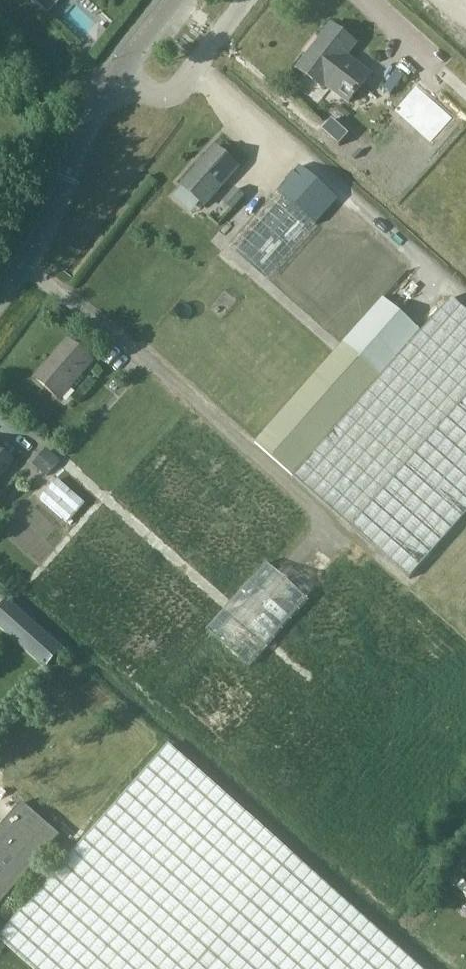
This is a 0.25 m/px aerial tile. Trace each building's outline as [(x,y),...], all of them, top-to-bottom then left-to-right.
[(47,14),(59,0),(31,0),(47,14)] [(356,43),(332,25),(321,38),(323,39),(311,56),(309,54),(298,69),(322,88),(325,85),(349,103),(371,75),(363,68),(361,70),(352,63),(354,61),(347,56),(356,43)] [(323,130),(339,145),(349,134),(332,119),(323,130)] [(203,204),(238,165),(214,145),(180,184),(203,204)] [(338,199),(300,166),(294,173),(293,172),(286,180),(287,181),(143,343),(410,579),(465,515),(465,310),(452,297),(421,332),(383,298),(413,265),(338,199)] [(233,210),(246,196),(236,188),(223,202),(233,210)] [(60,397),(93,360),(69,339),(36,376),(60,397)] [(276,809),(306,835),(465,653),(465,642),(441,621),(365,553),(359,560),(349,551),(307,599),(267,564),(309,518),(145,372),(0,536),(0,564),(150,696),(208,631),(287,700),(228,767),(276,809)] [(14,459),(0,447),(0,474),(14,459)] [(59,460),(45,448),(31,464),(45,476),(59,460)] [(0,609),(0,628),(46,669),(63,650),(8,600),(0,609)] [(60,836),(22,803),(0,828),(0,906),(60,836)] [(294,856),(194,968),(421,968),(294,856)]
